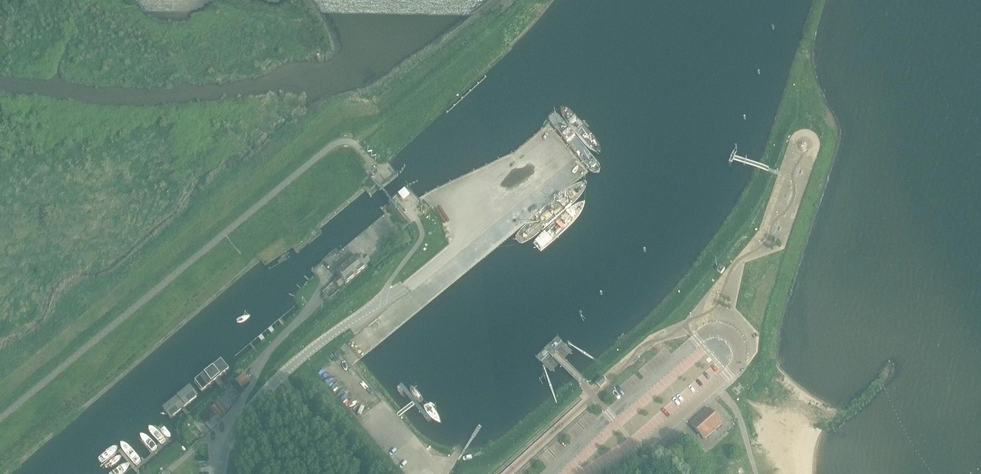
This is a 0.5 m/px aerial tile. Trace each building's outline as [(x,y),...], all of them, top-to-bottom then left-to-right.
[(220,357),(195,379),(194,380),(203,391),(230,368),(220,357)] [(235,382),(241,389),(250,381),(244,375),(235,382)] [(603,378),(597,384),(601,388),(607,383),(603,378)] [(171,418),(198,395),(189,384),(161,407),(171,418)] [(219,403),(212,408),(219,418),(226,413),(219,403)] [(710,410),(692,426),(704,439),(722,423),(710,410)] [(212,420),(206,424),(211,431),(214,428),(216,425),(212,420)]
